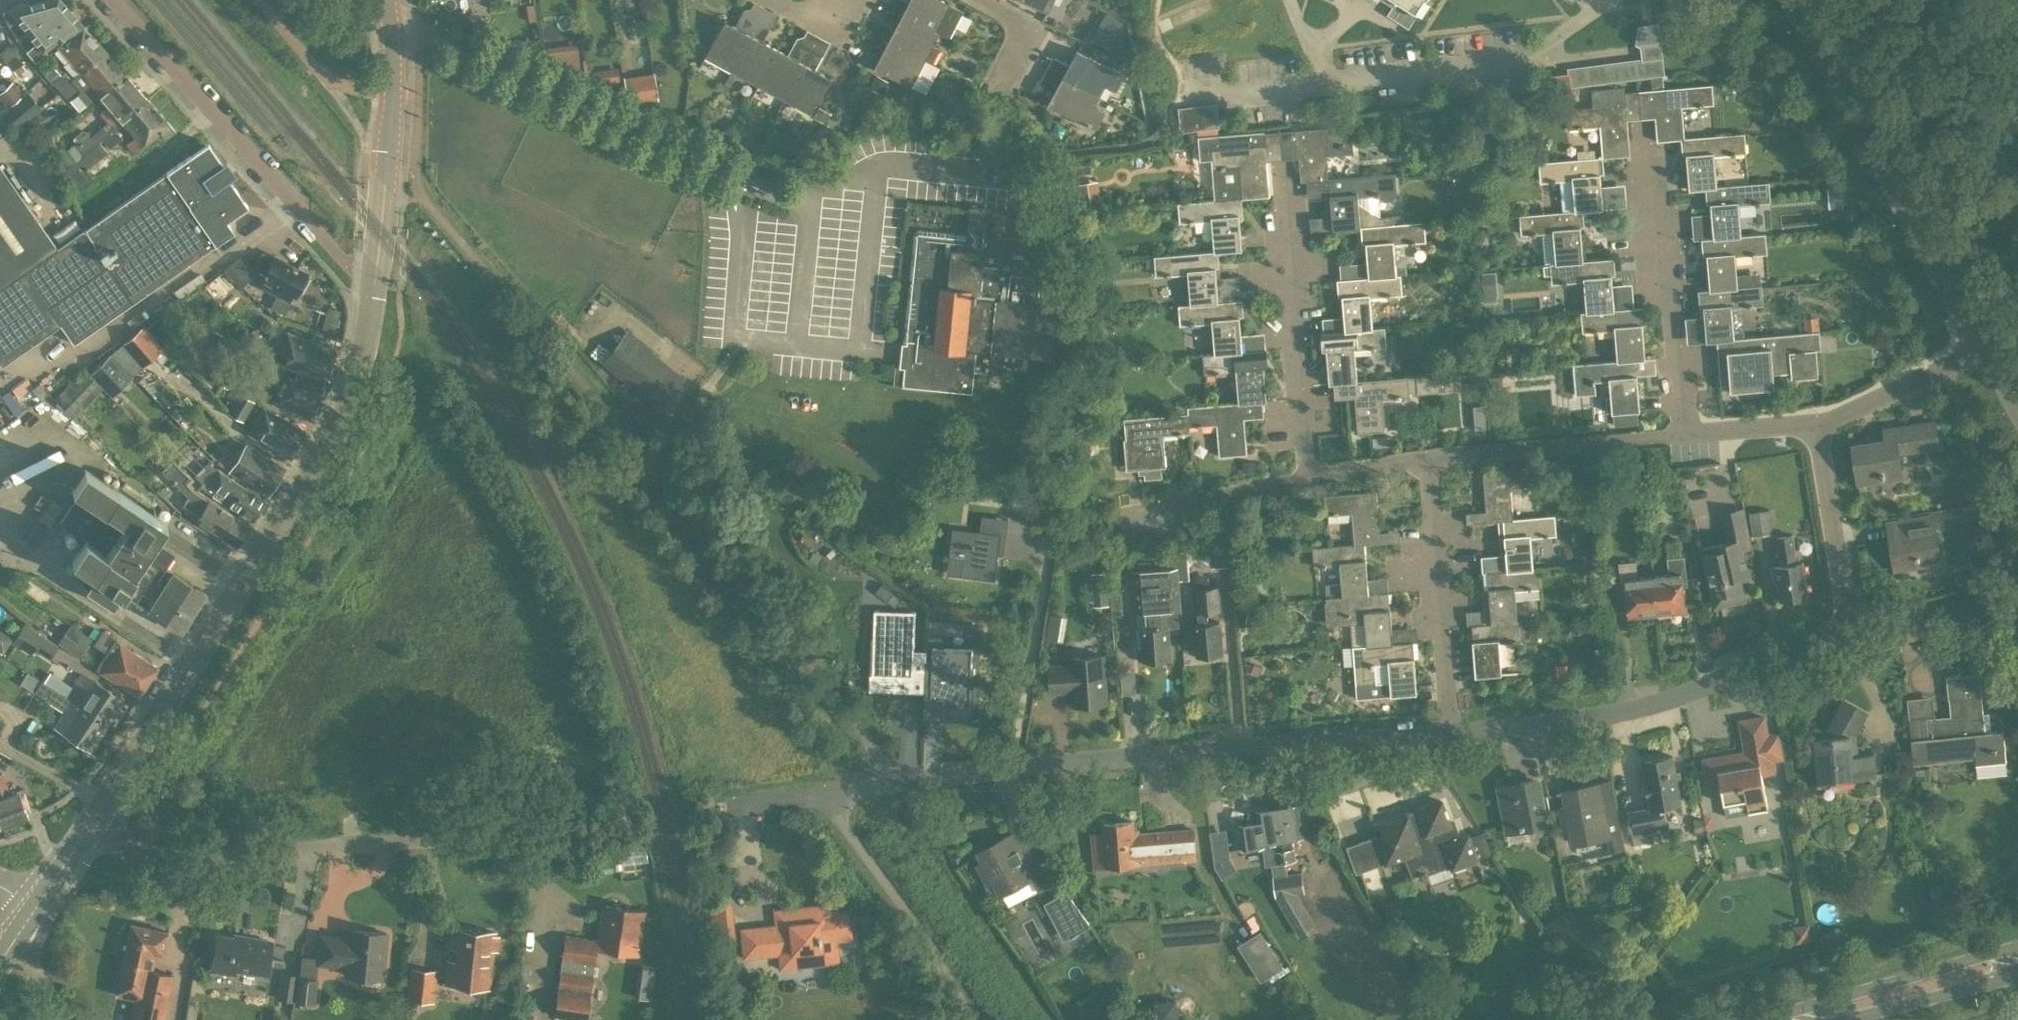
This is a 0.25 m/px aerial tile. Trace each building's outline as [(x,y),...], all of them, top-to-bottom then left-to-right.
[(27,30),(48,14),(57,24),(72,13),(61,0),(45,0),(9,9),(2,12),(8,26),(17,19),(27,30)] [(890,7),(941,34),(949,39),(964,12),(941,0),(910,0),(909,2),(905,0),(894,0),(890,7)] [(1047,14),(1055,0),(1022,0),(1047,14)] [(1122,46),(1132,19),(1080,0),(1076,0),(1067,25),(1122,46)] [(1393,6),(1387,14),(1408,28),(1418,13),(1426,0),(1384,0),(1393,6)] [(888,40),(926,60),(932,63),(940,49),(934,46),(941,34),(890,7),(885,18),(897,25),(888,40)] [(57,45),(60,48),(85,27),(72,13),(57,24),(48,14),(27,30),(37,42),(25,52),(34,62),(58,42),(59,43),(57,45)] [(704,56),(730,70),(756,22),(746,16),(739,29),(723,20),(704,56)] [(730,70),(757,85),(777,49),(761,41),(768,28),(756,22),(730,70)] [(1567,73),(1569,87),(1651,76),(1663,75),(1665,75),(1663,58),(1662,44),(1665,39),(1658,24),(1638,26),(1635,43),(1641,48),(1642,58),(1567,68),(1567,73)] [(85,27),(60,48),(82,73),(107,53),(85,27)] [(926,60),(888,40),(880,56),(868,49),(862,60),(874,67),(911,87),(926,60)] [(547,46),(548,65),(564,64),(565,71),(580,69),(577,43),(547,46)] [(13,69),(16,75),(25,68),(21,63),(23,62),(10,45),(0,52),(0,53),(12,70),(13,69)] [(757,85),(783,99),(809,51),(799,45),(791,57),(777,49),(757,85)] [(1052,57),(1047,68),(1099,96),(1105,86),(1115,92),(1124,76),(1077,50),(1069,66),(1052,57)] [(809,51),(783,99),(811,114),(830,78),(813,69),(821,57),(809,51)] [(100,95),(102,96),(126,75),(107,53),(82,73),(73,80),(60,91),(66,97),(77,88),(80,91),(77,93),(87,105),(100,95)] [(44,74),(60,91),(73,80),(64,71),(60,74),(53,66),(44,74)] [(1099,96),(1047,68),(1040,80),(1035,90),(1051,98),(1048,104),(1095,129),(1104,113),(1093,107),(1099,96)] [(658,100),(655,73),(623,76),(626,103),(658,100)] [(1548,90),(1569,87),(1567,73),(1547,76),(1548,90)] [(107,122),(96,131),(102,139),(103,140),(114,130),(124,122),(123,122),(148,100),(126,75),(102,96),(109,105),(99,113),(107,122)] [(1663,75),(1651,76),(1653,90),(1664,89),(1663,75)] [(12,81),(0,92),(0,98),(8,107),(23,93),(12,81)] [(1682,107),(1714,104),(1712,84),(1653,90),(1657,141),(1685,139),(1682,107)] [(1593,107),(1566,110),(1568,129),(1600,126),(1603,157),(1630,155),(1625,104),(1624,87),(1592,90),(1593,107)] [(4,113),(16,127),(40,107),(29,93),(4,113)] [(1216,105),(1203,106),(1206,128),(1219,127),(1217,110),(1216,105)] [(1203,106),(1191,107),(1194,130),(1198,129),(1206,128),(1203,106)] [(1191,107),(1178,109),(1181,131),(1193,130),(1194,130),(1191,107)] [(1296,131),(1301,182),(1328,179),(1325,149),(1353,146),(1351,125),(1296,131)] [(1212,159),(1212,169),(1239,167),(1242,198),(1270,196),(1264,131),(1215,135),(1199,137),(1201,160),(1212,159)] [(1690,189),(1710,188),(1717,187),(1714,156),(1746,153),(1744,133),(1685,138),(1690,189)] [(100,143),(63,174),(64,175),(59,180),(63,185),(69,181),(76,190),(92,177),(86,169),(107,152),(100,143)] [(74,144),(59,156),(68,166),(83,155),(75,145),(74,144)] [(205,145),(190,155),(55,245),(0,165),(0,364),(59,323),(73,342),(233,231),(226,221),(247,206),(229,179),(205,145)] [(1573,180),(1576,211),(1579,210),(1579,211),(1603,209),(1598,158),(1539,163),(1541,182),(1573,180)] [(1360,227),(1365,227),(1393,225),(1392,215),(1380,216),(1358,203),(1358,196),(1373,195),(1374,196),(1379,196),(1384,201),(1392,200),(1397,193),(1395,173),(1329,179),(1333,229),(1360,227)] [(1066,184),(1068,207),(1101,203),(1098,181),(1066,184)] [(1706,239),(1706,240),(1765,234),(1741,236),(1738,205),(1770,202),(1769,182),(1717,187),(1710,188),(1714,238),(1706,239)] [(1212,219),(1215,252),(1241,249),(1237,198),(1178,204),(1180,222),(1212,219)] [(914,234),(903,341),(900,367),(905,367),(904,385),(973,391),(977,350),(1051,357),(1056,307),(1049,306),(1051,288),(1056,288),(1049,232),(1034,234),(1034,240),(986,236),(988,209),(971,207),(968,235),(918,231),(914,234)] [(1553,232),(1556,263),(1583,261),(1579,211),(1579,210),(1576,211),(1520,216),(1521,235),(1553,232)] [(1365,227),(1369,278),(1400,275),(1396,275),(1394,244),(1426,241),(1424,222),(1393,225),(1365,227)] [(1706,240),(1710,290),(1738,288),(1735,256),(1767,253),(1765,234),(1706,240)] [(1188,273),(1191,305),(1218,302),(1214,252),(1155,257),(1156,276),(1188,273)] [(223,270),(218,274),(235,287),(238,284),(241,287),(257,269),(265,273),(259,285),(278,294),(281,288),(294,295),(306,273),(273,257),(271,261),(259,255),(253,267),(240,256),(223,270)] [(1584,281),(1587,312),(1614,310),(1610,259),(1583,262),(1583,261),(1556,263),(1556,264),(1551,264),(1544,265),(1544,275),(1551,274),(1552,284),(1584,281)] [(235,287),(218,274),(210,281),(224,296),(235,287)] [(1341,280),(1346,331),(1373,329),(1370,297),(1402,295),(1400,275),(1369,278),(1341,280)] [(210,297),(202,285),(176,304),(190,321),(204,310),(200,304),(210,297)] [(1707,341),(1727,340),(1734,339),(1731,308),(1763,305),(1761,285),(1738,288),(1710,290),(1702,291),(1707,341)] [(1212,322),(1215,354),(1242,352),(1239,317),(1244,317),(1242,301),(1218,302),(1191,305),(1179,306),(1180,325),(1212,322)] [(1615,329),(1618,361),(1635,360),(1635,359),(1645,358),(1640,308),(1614,310),(1587,312),(1581,313),(1583,332),(1615,329)] [(143,325),(135,332),(156,354),(162,347),(143,325)] [(1384,328),(1373,329),(1346,331),(1325,333),(1329,384),(1357,381),(1354,346),(1386,344),(1384,328)] [(296,368),(295,372),(323,384),(336,350),(283,330),(276,349),(288,353),(284,364),(296,368)] [(135,332),(106,358),(120,371),(123,368),(132,376),(156,354),(135,332)] [(1727,340),(1728,352),(1731,391),(1774,387),(1773,368),(1791,367),(1792,379),(1818,376),(1816,348),(1809,349),(1808,332),(1770,336),(1734,339),(1727,340)] [(608,361),(659,402),(673,384),(635,354),(642,345),(628,335),(608,361)] [(1237,372),(1239,403),(1242,403),(1266,401),(1263,366),(1267,366),(1266,350),(1242,352),(1215,354),(1203,355),(1204,374),(1237,372)] [(83,368),(79,373),(99,392),(103,388),(120,371),(106,358),(89,373),(83,368)] [(1635,360),(1618,361),(1573,365),(1576,395),(1596,393),(1595,382),(1609,381),(1612,413),(1639,410),(1635,360)] [(323,384),(295,372),(293,376),(282,372),(272,401),(311,416),(323,384)] [(99,392),(79,373),(54,398),(74,418),(99,392)] [(1357,381),(1358,433),(1385,430),(1382,399),(1410,396),(1408,377),(1357,381)] [(238,391),(227,412),(243,420),(254,400),(238,391)] [(1239,403),(1188,407),(1190,427),(1217,424),(1219,456),(1247,454),(1242,403),(1239,403)] [(1490,405),(1469,405),(1469,426),(1490,426),(1490,405)] [(305,430),(264,407),(249,433),(290,457),(305,430)] [(1190,433),(1190,427),(1188,407),(1178,408),(1178,414),(1135,418),(1139,469),(1144,468),(1145,478),(1162,477),(1161,467),(1166,467),(1163,435),(1190,433)] [(1853,445),(1858,482),(1901,476),(1898,453),(1940,446),(1936,421),(1883,429),(1885,441),(1853,445)] [(230,470),(268,494),(284,468),(246,444),(230,470)] [(189,477),(171,460),(170,460),(165,455),(155,466),(187,496),(182,504),(199,515),(196,520),(236,545),(249,524),(200,492),(201,490),(187,480),(189,477)] [(172,458),(171,460),(189,477),(187,480),(201,490),(202,488),(252,520),(265,499),(220,470),(219,471),(211,465),(203,478),(198,484),(172,458)] [(1487,521),(1503,520),(1513,519),(1511,488),(1536,485),(1534,466),(1483,470),(1487,521)] [(142,592),(156,601),(166,585),(158,580),(176,554),(155,540),(167,522),(85,468),(72,488),(78,492),(59,521),(85,538),(71,559),(95,575),(86,588),(113,607),(122,593),(136,602),(142,592)] [(1352,513),(1355,544),(1365,543),(1380,542),(1376,491),(1325,495),(1327,515),(1352,513)] [(38,519),(50,526),(63,505),(52,497),(38,519)] [(1718,512),(1725,544),(1714,547),(1715,552),(1703,555),(1715,606),(1745,599),(1740,577),(1748,575),(1741,549),(1752,547),(1744,506),(1718,512)] [(1982,525),(1978,507),(1961,510),(1964,527),(1982,525)] [(1769,508),(1748,512),(1752,536),(1773,533),(1769,508)] [(1503,520),(1507,571),(1533,569),(1530,537),(1556,535),(1554,515),(1513,519),(1503,520)] [(1904,535),(1891,537),(1895,568),(1920,564),(1919,557),(1937,554),(1932,517),(1902,522),(1904,535)] [(23,542),(35,549),(48,529),(37,521),(23,542)] [(1002,576),(1008,530),(960,523),(956,553),(969,555),(967,571),(1002,576)] [(179,550),(186,533),(178,529),(171,546),(179,550)] [(1778,580),(1780,599),(1806,596),(1802,563),(1797,564),(1793,533),(1776,536),(1780,566),(1772,567),(1774,581),(1778,580)] [(1327,598),(1337,597),(1369,594),(1365,543),(1355,544),(1313,547),(1315,567),(1341,565),(1342,583),(1326,585),(1327,598)] [(1210,547),(1212,567),(1235,565),(1234,546),(1210,547)] [(1177,553),(1178,567),(1179,581),(1190,580),(1188,560),(1188,552),(1177,553)] [(1669,576),(1655,578),(1658,612),(1685,610),(1682,586),(1687,586),(1684,556),(1667,558),(1669,576)] [(1658,612),(1655,578),(1637,580),(1636,560),(1619,562),(1621,592),(1626,591),(1629,615),(1658,612)] [(1140,647),(1144,646),(1145,659),(1169,657),(1167,628),(1183,627),(1179,581),(1178,567),(1135,570),(1139,628),(1138,628),(1140,647)] [(1487,573),(1492,623),(1517,621),(1514,589),(1540,587),(1539,568),(1533,569),(1507,571),(1487,573)] [(1091,573),(1094,605),(1110,604),(1107,572),(1091,573)] [(166,585),(156,601),(150,610),(180,630),(204,593),(174,573),(166,585)] [(1219,586),(1194,589),(1196,607),(1191,607),(1193,624),(1191,624),(1193,643),(1197,642),(1198,655),(1221,652),(1218,621),(1209,622),(1208,610),(1221,609),(1219,586)] [(902,597),(894,591),(888,599),(896,605),(902,597)] [(1365,614),(1367,645),(1393,643),(1389,592),(1369,594),(1337,597),(1339,616),(1365,614)] [(1250,608),(1250,604),(1238,605),(1239,626),(1245,626),(1245,624),(1262,628),(1265,611),(1250,608)] [(870,610),(873,674),(913,672),(910,608),(870,610)] [(933,631),(948,633),(950,622),(935,620),(933,631)] [(1517,621),(1492,623),(1472,625),(1476,676),(1501,674),(1499,642),(1525,640),(1523,621),(1517,621)] [(30,654),(34,649),(48,659),(57,645),(25,623),(12,641),(30,654)] [(58,642),(77,657),(91,638),(71,624),(58,642)] [(119,639),(103,629),(93,644),(106,652),(96,668),(139,696),(158,666),(119,641),(119,639)] [(930,643),(932,693),(945,692),(945,698),(972,697),(970,641),(930,643)] [(1367,645),(1353,646),(1356,685),(1357,697),(1381,695),(1417,693),(1413,642),(1393,643),(1367,645)] [(1065,689),(1073,689),(1074,706),(1107,703),(1103,656),(1070,658),(1071,665),(1049,667),(1051,692),(1065,691),(1065,689)] [(41,680),(40,681),(80,707),(83,702),(95,710),(92,715),(106,725),(123,700),(82,673),(72,687),(50,671),(43,681),(41,680)] [(1908,718),(1912,763),(1939,761),(1975,757),(1974,753),(2005,750),(2003,730),(1985,732),(1979,674),(1946,677),(1948,700),(1954,699),(1956,719),(1935,721),(1934,716),(1908,718)] [(80,707),(40,681),(34,692),(63,712),(54,726),(90,749),(106,725),(92,715),(95,710),(83,702),(80,707)] [(1876,776),(1873,754),(1857,755),(1855,735),(1868,711),(1845,698),(1823,737),(1814,738),(1819,782),(1876,776)] [(1723,803),(1746,799),(1747,806),(1767,802),(1762,774),(1773,772),(1763,717),(1751,719),(1756,746),(1745,747),(1745,752),(1704,759),(1708,783),(1720,781),(1723,803)] [(4,770),(11,758),(0,752),(0,768),(4,770)] [(1627,810),(1634,848),(1655,844),(1653,831),(1669,828),(1664,805),(1681,802),(1673,756),(1642,762),(1650,806),(1627,810)] [(6,828),(13,825),(15,822),(14,820),(26,815),(17,791),(11,794),(3,772),(0,773),(0,812),(6,828)] [(1499,790),(1507,829),(1547,821),(1540,782),(1499,790)] [(1574,841),(1607,834),(1610,850),(1623,847),(1616,805),(1604,808),(1600,786),(1565,792),(1568,807),(1562,809),(1562,807),(1561,807),(1565,830),(1566,829),(1566,828),(1572,827),(1574,841)] [(1451,824),(1443,801),(1418,810),(1420,814),(1410,818),(1409,816),(1375,828),(1387,862),(1405,856),(1412,876),(1439,867),(1436,860),(1449,856),(1453,868),(1477,859),(1468,835),(1461,838),(1456,822),(1451,824)] [(1298,804),(1279,807),(1287,861),(1296,860),(1294,847),(1292,847),(1291,837),(1303,836),(1298,804)] [(1287,861),(1279,807),(1258,810),(1259,820),(1238,823),(1242,849),(1264,845),(1264,841),(1272,840),(1275,863),(1287,861)] [(1094,835),(1097,867),(1196,858),(1194,829),(1134,834),(1133,821),(1104,824),(1105,834),(1094,835)] [(1222,874),(1239,871),(1231,826),(1214,830),(1222,874)] [(978,864),(989,884),(990,884),(989,882),(994,879),(1002,894),(1032,878),(1039,890),(1052,883),(1028,838),(1027,839),(1028,840),(1017,846),(1012,837),(980,854),(985,863),(980,866),(979,864),(978,864)] [(1302,872),(1289,874),(1292,894),(1305,892),(1302,872)] [(1292,894),(1289,874),(1273,876),(1276,897),(1292,894)] [(1044,903),(1064,940),(1091,925),(1067,890),(1044,903)] [(840,962),(838,940),(852,938),(849,909),(834,911),(833,903),(782,909),(775,918),(776,925),(741,928),(745,958),(779,954),(781,969),(840,962)] [(554,1015),(586,1019),(595,948),(638,954),(644,912),(601,906),(596,940),(565,936),(554,1015)] [(123,962),(116,994),(135,998),(130,1019),(163,1019),(173,975),(152,970),(156,953),(163,955),(168,931),(131,923),(123,962)] [(1810,924),(1793,927),(1796,943),(1812,941),(1810,924)] [(450,948),(457,948),(456,961),(447,961),(445,984),(489,988),(494,932),(452,928),(450,948)] [(1243,943),(1266,980),(1289,965),(1266,928),(1243,943)] [(348,938),(320,935),(317,963),(345,966),(344,975),(362,977),(362,968),(382,970),(386,933),(349,929),(348,938)] [(246,935),(245,938),(218,934),(212,969),(234,973),(235,967),(266,972),(271,940),(246,935)] [(644,962),(638,994),(653,997),(659,965),(644,962)] [(410,967),(407,999),(433,1001),(436,969),(410,967)] [(298,976),(296,1001),(315,1003),(317,978),(298,976)]
